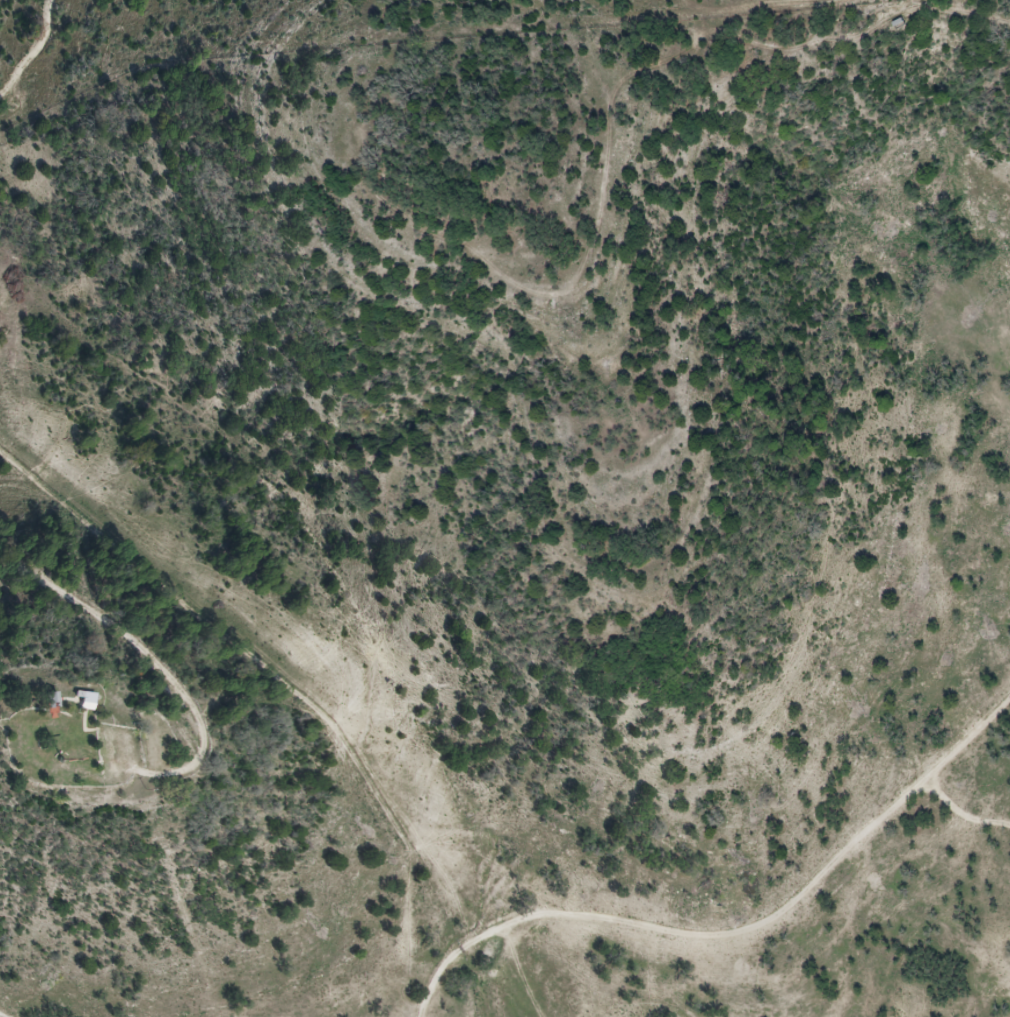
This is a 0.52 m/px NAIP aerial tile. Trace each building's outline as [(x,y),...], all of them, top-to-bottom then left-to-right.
[(80,697),(86,699),(84,708),(96,711),(101,695),(82,690),(80,697)]
